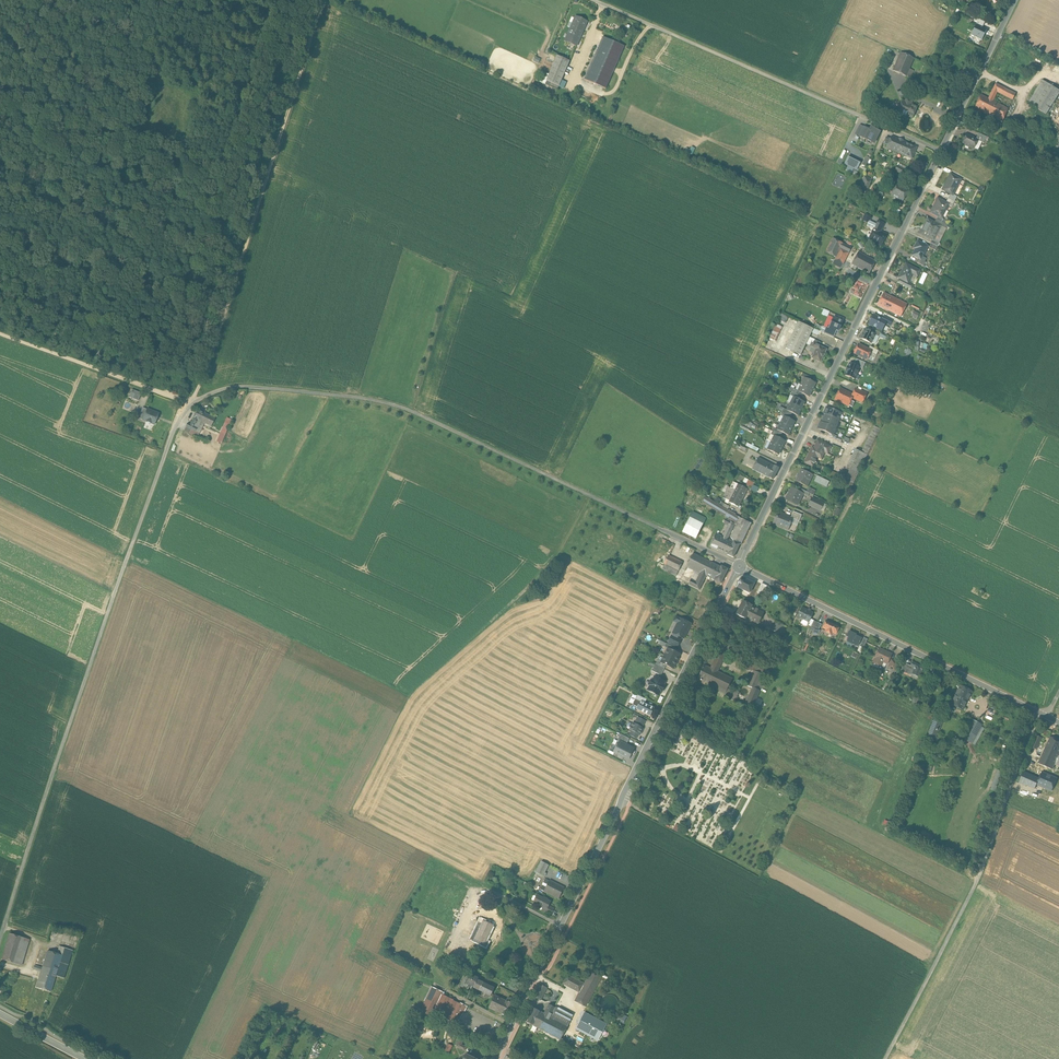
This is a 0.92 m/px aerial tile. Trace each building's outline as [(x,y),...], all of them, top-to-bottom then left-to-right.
[(982,2),(980,5),(987,8),(991,0),(983,0),(982,2)] [(582,34),(588,22),(575,16),(569,29),(582,34)] [(987,30),(976,25),(971,36),(981,41),(987,30)] [(577,47),(582,34),(569,29),(564,42),(577,47)] [(584,80),(605,89),(624,46),(602,37),(584,80)] [(914,59),(901,53),(893,71),(906,76),(909,69),(914,59)] [(559,87),(570,61),(558,57),(547,82),(559,87)] [(1043,80),(1028,103),(1045,114),(1046,115),(1058,94),(1058,90),(1043,80)] [(1015,94),(996,84),(988,99),(991,100),(993,101),(997,92),(1012,100),(1015,94)] [(988,99),(981,95),(975,108),(985,113),(991,100),(988,99)] [(918,106),(904,100),(899,112),(913,118),(918,106)] [(993,101),(991,100),(985,113),(1002,122),(1008,109),(993,101)] [(1045,114),(1038,110),(1034,117),(1040,121),(1045,114)] [(1038,124),(1038,125),(1043,128),(1048,117),(1046,116),(1046,115),(1045,114),(1040,121),(1038,124)] [(860,125),(855,135),(860,137),(864,128),(864,127),(860,125)] [(870,130),(864,128),(860,137),(874,143),(880,132),(874,129),(871,128),(870,130)] [(987,137),(979,133),(976,139),(978,140),(984,143),(987,137)] [(976,139),(967,135),(963,143),(966,144),(965,145),(969,147),(970,146),(974,148),(978,140),(976,139)] [(896,141),(891,138),(888,145),(894,147),(896,141)] [(900,144),(898,143),(898,141),(896,141),(894,147),(888,145),(887,148),(912,159),(917,147),(903,141),(901,144),(900,144)] [(847,157),(842,168),(856,173),(860,162),(847,157)] [(913,174),(898,166),(895,171),(910,179),(913,174)] [(960,179),(950,174),(942,190),(950,194),(952,195),(953,194),(960,179)] [(865,176),(858,189),(860,190),(858,193),(864,196),(872,179),(865,176)] [(901,184),(896,181),(893,186),(895,187),(891,196),(897,199),(897,200),(902,203),(904,199),(909,189),(901,185),(901,184)] [(884,192),(879,189),(879,190),(876,188),(874,192),(877,193),(876,194),(881,197),(884,192)] [(957,197),(953,194),(952,195),(950,194),(948,199),(954,202),(957,197)] [(946,202),(938,198),(930,213),(937,217),(941,218),(948,205),(949,204),(946,202)] [(954,202),(948,199),(946,202),(949,204),(948,205),(952,207),(954,202)] [(871,218),(865,215),(862,221),(868,224),(869,221),(871,218)] [(936,219),(934,223),(941,227),(946,229),(948,226),(942,222),(936,219)] [(934,223),(927,220),(923,227),(925,228),(922,235),(932,240),(934,241),(934,240),(941,227),(934,223)] [(876,225),(869,221),(868,224),(867,226),(870,228),(870,227),(874,229),(868,240),(881,246),(886,235),(879,231),(881,227),(876,225)] [(843,243),(833,238),(826,252),(836,257),(840,249),(843,243)] [(928,246),(918,241),(915,245),(917,246),(912,255),(919,259),(921,260),(925,262),(926,259),(922,257),(928,246)] [(852,248),(843,243),(840,249),(849,253),(852,248)] [(849,253),(840,249),(836,257),(834,260),(843,265),(849,253)] [(859,252),(852,264),(859,268),(865,256),(859,252)] [(876,262),(865,256),(859,268),(869,274),(876,262)] [(920,272),(906,264),(898,278),(900,279),(907,283),(912,274),(917,277),(920,272)] [(894,298),(884,293),(877,305),(888,311),(894,298)] [(894,298),(888,311),(900,317),(907,304),(894,298)] [(882,319),(873,315),(873,317),(871,317),(870,319),(871,320),(869,324),(882,330),(884,326),(883,325),(885,323),(886,321),(882,319)] [(892,321),(883,316),(882,319),(886,321),(885,323),(890,325),(892,321)] [(832,322),(831,325),(830,325),(828,329),(836,332),(836,330),(838,331),(843,321),(838,319),(833,318),(831,322),(832,322)] [(813,328),(798,322),(786,349),(802,356),(807,344),(810,337),(813,328)] [(776,342),(783,327),(776,324),(769,339),(776,342)] [(881,333),(872,329),(870,332),(875,335),(879,337),(881,333)] [(870,332),(864,330),(860,338),(871,343),(875,335),(870,332)] [(807,344),(812,347),(814,343),(815,340),(810,337),(807,344)] [(814,343),(812,347),(813,347),(811,352),(814,353),(812,358),(821,362),(827,349),(820,346),(814,343)] [(868,349),(858,344),(856,349),(855,350),(854,351),(855,352),(854,353),(867,359),(870,352),(871,351),(868,349)] [(879,351),(870,346),(868,349),(871,351),(870,352),(876,355),(879,351)] [(849,363),(844,375),(855,380),(860,368),(863,369),(865,363),(856,359),(854,364),(849,363)] [(810,380),(805,378),(801,385),(812,390),(815,383),(810,380)] [(812,390),(801,385),(798,391),(798,392),(803,394),(809,397),(812,390)] [(863,392),(856,388),(853,395),(852,398),(858,401),(863,392)] [(853,395),(841,389),(835,399),(840,402),(843,404),(843,403),(848,406),(852,398),(853,395)] [(799,399),(794,397),(793,397),(790,404),(801,409),(804,402),(799,399)] [(801,409),(790,404),(787,410),(792,413),(798,416),(801,409)] [(827,407),(824,414),(826,415),(826,414),(838,420),(841,413),(833,410),(827,407)] [(158,414),(143,408),(138,418),(147,422),(147,423),(149,424),(150,423),(154,425),(158,414)] [(215,418),(198,410),(194,418),(190,425),(194,426),(197,420),(204,423),(211,426),(215,418)] [(838,420),(826,414),(826,415),(822,422),(822,423),(835,428),(838,420)] [(789,419),(784,416),(784,417),(781,423),(791,428),(795,422),(789,419)] [(226,417),(217,441),(222,443),(232,419),(226,417)] [(204,423),(197,420),(194,426),(197,428),(195,432),(199,433),(204,423)] [(835,428),(822,423),(822,422),(821,422),(818,428),(829,433),(832,434),(835,428)] [(190,425),(187,423),(186,427),(191,430),(195,432),(197,428),(194,426),(190,425)] [(791,428),(781,423),(777,430),(783,433),(788,435),(791,428)] [(780,439),(774,436),(771,443),(782,448),(785,441),(780,439)] [(831,446),(817,440),(814,448),(825,453),(827,454),(828,453),(831,446)] [(747,443),(746,446),(758,451),(759,448),(747,443)] [(782,448),(771,443),(768,450),(778,455),(782,448)] [(812,451),(811,450),(804,462),(813,467),(818,456),(822,458),(825,453),(814,448),(812,451)] [(861,452),(855,449),(850,460),(862,466),(867,455),(861,452)] [(758,458),(753,469),(761,474),(767,462),(758,458)] [(862,466),(850,460),(842,478),(845,480),(853,484),(862,466)] [(775,466),(767,462),(761,474),(769,478),(773,480),(779,468),(775,466)] [(811,475),(801,470),(799,474),(796,481),(801,483),(801,484),(806,486),(811,475)] [(829,482),(817,476),(815,481),(826,487),(829,482)] [(746,484),(746,485),(751,488),(753,485),(754,483),(748,480),(746,484)] [(747,489),(733,482),(730,488),(728,487),(725,493),(728,494),(732,496),(733,495),(742,499),(747,489)] [(799,492),(792,488),(786,499),(798,505),(803,495),(803,494),(799,492)] [(807,492),(800,488),(799,492),(803,494),(803,495),(807,497),(809,493),(807,492)] [(742,499),(733,495),(732,496),(728,494),(725,493),(724,495),(727,496),(725,499),(730,501),(729,503),(738,507),(742,499)] [(729,511),(705,496),(701,502),(725,516),(729,511)] [(824,504),(812,498),(808,505),(820,511),(824,504)] [(736,514),(729,510),(729,511),(725,516),(725,517),(735,524),(736,525),(740,518),(735,515),(736,514)] [(802,515),(793,511),(791,517),(793,518),(792,519),(799,522),(802,515)] [(791,517),(778,512),(773,524),(788,530),(792,519),(793,518),(791,517)] [(692,513),(683,531),(696,537),(705,519),(692,513)] [(751,523),(740,518),(736,525),(731,537),(734,541),(740,544),(740,545),(741,545),(751,523)] [(722,536),(716,533),(710,546),(728,554),(734,542),(728,539),(735,524),(725,519),(724,523),(728,525),(722,536)] [(734,542),(728,554),(734,557),(740,545),(740,544),(734,541),(734,542)] [(713,563),(693,553),(686,567),(695,571),(688,585),(699,590),(706,576),(707,576),(713,563)] [(683,563),(669,556),(662,569),(676,576),(683,563)] [(721,567),(713,563),(707,576),(715,580),(714,581),(721,584),(728,570),(721,566),(721,567)] [(753,583),(742,578),(742,577),(741,578),(741,577),(741,578),(740,578),(741,578),(740,580),(739,580),(738,584),(737,586),(737,587),(738,587),(748,593),(749,593),(750,593),(750,592),(753,585),(754,585),(754,584),(753,583)] [(762,583),(757,592),(763,595),(767,586),(762,583)] [(752,606),(743,601),(736,615),(745,619),(746,618),(758,624),(764,613),(758,610),(756,609),(751,607),(752,606)] [(813,613),(802,607),(797,618),(802,620),(800,623),(807,626),(810,627),(814,621),(810,619),(813,613)] [(691,624),(680,619),(673,633),(684,638),(691,624)] [(784,625),(775,621),(771,630),(779,634),(784,625)] [(839,627),(826,621),(823,628),(826,629),(825,632),(831,635),(832,632),(836,634),(839,627)] [(814,629),(813,631),(818,634),(820,631),(819,630),(821,624),(818,623),(814,629)] [(856,635),(849,632),(847,636),(849,637),(847,641),(858,647),(861,639),(855,636),(856,635)] [(680,640),(672,636),(668,642),(677,647),(680,640)] [(673,651),(668,648),(668,649),(664,655),(677,662),(678,660),(677,660),(680,654),(673,651)] [(891,655),(878,649),(874,658),(875,659),(873,664),(878,666),(880,662),(881,663),(882,662),(887,664),(891,655)] [(718,653),(711,668),(715,671),(717,672),(725,656),(718,653)] [(677,662),(664,655),(663,659),(660,657),(659,658),(658,661),(661,662),(661,663),(666,665),(673,669),(676,663),(677,662)] [(898,663),(891,660),(888,667),(895,670),(898,663)] [(752,688),(745,706),(748,707),(756,690),(759,691),(766,676),(763,675),(765,669),(749,662),(745,670),(752,673),(746,685),(752,688)] [(923,667),(912,662),(910,666),(908,665),(905,672),(911,675),(912,673),(919,676),(923,667)] [(665,668),(656,664),(652,671),(661,676),(665,668)] [(711,668),(704,665),(698,679),(697,680),(700,682),(701,681),(702,680),(708,684),(715,671),(711,668)] [(717,672),(715,671),(708,684),(717,688),(716,689),(725,694),(727,688),(732,679),(717,672)] [(655,676),(652,681),(651,680),(648,685),(650,686),(648,690),(658,695),(661,691),(662,692),(665,687),(663,686),(665,682),(655,676)] [(972,692),(960,685),(950,704),(963,711),(972,692)] [(735,692),(727,688),(725,694),(732,698),(733,698),(735,693),(735,692)] [(647,700),(638,695),(636,700),(640,702),(640,701),(645,704),(647,700)] [(949,703),(941,699),(937,707),(944,711),(946,710),(949,703)] [(645,704),(640,701),(640,702),(636,700),(633,705),(637,707),(636,709),(650,716),(654,708),(649,705),(649,706),(645,704)] [(943,719),(935,716),(927,736),(930,737),(929,739),(931,740),(932,738),(935,740),(943,719)] [(645,721),(638,717),(635,724),(642,727),(645,721)] [(972,719),(962,738),(971,744),(982,725),(972,719)] [(635,724),(633,723),(630,730),(632,731),(630,735),(636,738),(639,734),(643,728),(642,727),(635,724)] [(1051,731),(1044,728),(1041,735),(1048,738),(1051,731)] [(620,742),(626,745),(630,739),(621,734),(618,741),(620,742)] [(1036,735),(1031,747),(1036,749),(1041,738),(1036,735)] [(1050,737),(1045,748),(1058,754),(1058,753),(1058,741),(1050,737)] [(626,745),(620,742),(617,747),(617,746),(614,752),(629,759),(634,749),(626,745)] [(1058,754),(1045,748),(1040,760),(1037,759),(1036,762),(1052,769),(1058,754)] [(996,769),(991,789),(996,791),(1002,771),(996,769)] [(1023,772),(1019,783),(1025,786),(1026,785),(1030,775),(1023,772)] [(1057,778),(1041,772),(1039,778),(1036,784),(1051,791),(1054,785),(1057,778)] [(1039,778),(1030,775),(1026,785),(1034,789),(1036,784),(1039,778)] [(1051,791),(1036,784),(1034,789),(1049,795),(1051,792),(1051,791)] [(542,862),(536,873),(544,877),(546,873),(545,873),(548,865),(542,862)] [(564,888),(550,881),(549,881),(545,879),(542,885),(542,886),(540,889),(559,899),(564,888)] [(550,902),(537,895),(534,902),(543,907),(547,909),(548,906),(550,902)] [(554,909),(548,906),(547,909),(543,907),(542,910),(551,915),(554,909)] [(486,908),(478,923),(478,924),(478,925),(479,926),(480,927),(479,930),(477,930),(477,929),(476,930),(475,930),(474,930),(470,940),(474,941),(486,947),(488,942),(486,941),(493,926),(494,926),(491,924),(496,913),(497,914),(497,913),(486,908)] [(30,940),(9,933),(1,959),(21,966),(28,946),(28,945),(30,940)] [(470,940),(465,949),(447,946),(447,947),(466,956),(467,955),(474,941),(470,940)] [(62,955),(56,976),(64,979),(73,950),(59,946),(57,954),(62,955)] [(467,955),(466,956),(447,947),(446,947),(443,952),(468,964),(471,957),(467,955)] [(57,954),(48,951),(42,968),(34,966),(33,969),(41,972),(56,976),(62,955),(57,954)] [(580,993),(576,1001),(587,1007),(602,977),(591,971),(584,984),(580,993)] [(56,976),(41,972),(36,987),(51,992),(56,976)] [(478,978),(472,975),(468,984),(474,987),(473,987),(474,987),(478,978)] [(584,984),(568,976),(564,985),(580,993),(584,984)] [(484,982),(478,980),(478,979),(478,978),(474,987),(480,990),(484,982)] [(495,988),(484,982),(480,990),(491,996),(495,988)] [(548,988),(540,984),(534,996),(542,1000),(548,988)] [(454,1000),(443,995),(444,993),(432,987),(420,1012),(431,1017),(432,1014),(437,1017),(438,1015),(448,1020),(450,1018),(453,1019),(452,1021),(457,1023),(459,1019),(458,1018),(461,1013),(462,1014),(463,1010),(464,1010),(466,1007),(456,1002),(456,1004),(453,1002),(454,1000)] [(506,1001),(495,995),(489,1008),(507,1017),(513,1004),(514,1001),(515,1001),(514,1000),(514,1001),(508,998),(506,1001)] [(618,1007),(618,1004),(618,1001),(616,998),(613,996),(610,995),(606,996),(603,998),(601,1001),(601,1004),(601,1007),(603,1010),(606,1012),(610,1013),(613,1012),(616,1010),(618,1007)] [(555,1008),(549,1004),(544,1014),(550,1017),(555,1008)] [(572,1017),(555,1008),(550,1017),(568,1026),(572,1017)] [(544,1014),(534,1009),(527,1022),(560,1040),(568,1026),(550,1017),(544,1014)] [(606,1025),(585,1013),(576,1029),(598,1040),(606,1025)] [(622,1014),(619,1021),(624,1023),(627,1016),(622,1014)] [(466,1047),(461,1045),(463,1040),(460,1039),(456,1046),(464,1050),(466,1047)]
